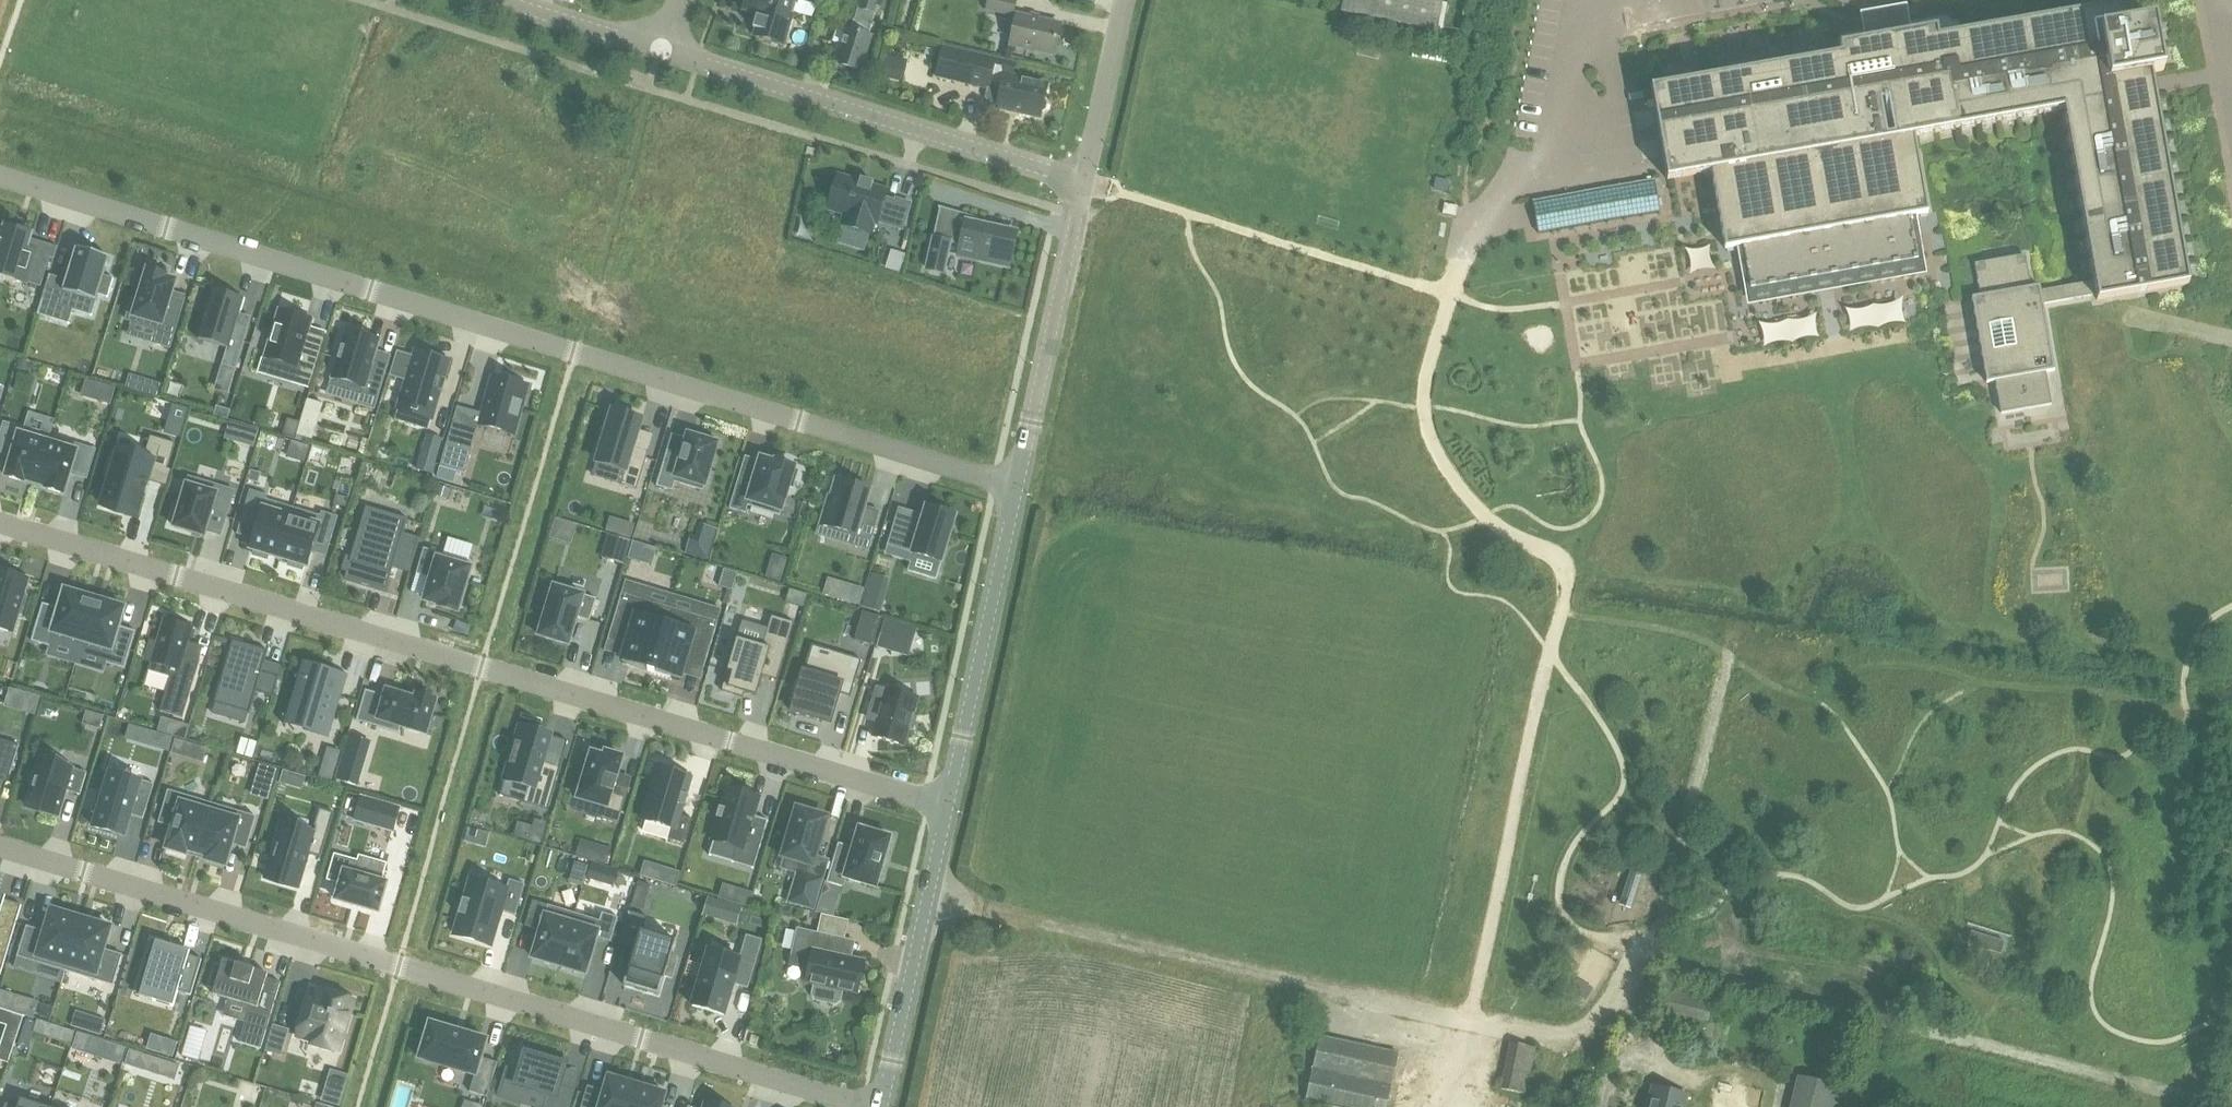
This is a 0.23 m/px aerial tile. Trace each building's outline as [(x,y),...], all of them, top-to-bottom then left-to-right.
[(743,13),(759,18),(759,21),(756,19),(752,31),(755,32),(753,39),(782,48),(797,0),(747,0),(743,13)] [(850,30),(846,29),(836,63),(861,71),(872,37),(868,36),(871,26),(870,25),(876,6),(882,7),(884,0),(862,0),(855,21),(854,20),(850,30)] [(987,9),(1012,15),(1016,0),(989,0),(987,9)] [(1342,12),(1436,31),(1442,0),(1344,0),(1342,12)] [(1651,95),(1667,182),(1707,174),(1721,252),(1744,248),(1752,287),(1920,256),(1912,217),(1933,213),(1918,135),(2055,110),(2087,281),(2040,290),(2038,280),(2029,281),(2025,260),(1970,270),(1974,292),(1961,294),(1979,388),(1990,386),(1995,413),(2051,403),(2046,376),(2057,374),(2045,312),(2090,304),(2091,309),(2189,291),(2148,69),(2157,68),(2149,26),(2125,31),(2121,8),(1932,43),(1929,31),(1907,35),(1905,23),(1859,31),(1862,43),(1839,47),(1841,60),(1651,95)] [(1017,15),(1010,45),(1054,55),(1061,25),(1017,15)] [(1014,64),(961,52),(939,47),(933,76),(1001,91),(997,107),(1040,117),(1041,113),(1046,110),(1047,104),(1044,99),(1047,85),(1011,77),(1014,64)] [(910,61),(890,57),(885,77),(906,82),(910,61)] [(838,177),(829,208),(846,213),(843,225),(870,234),(874,222),(877,223),(877,222),(903,230),(911,203),(896,199),(895,201),(885,198),(887,191),(872,187),(874,182),(861,178),(859,183),(838,177)] [(1653,179),(1531,200),(1536,230),(1658,209),(1653,179)] [(938,208),(956,213),(950,238),(962,241),(960,250),(979,254),(978,259),(987,261),(1009,266),(1016,234),(986,227),(987,222),(988,221),(939,207),(938,208)] [(28,248),(32,234),(24,232),(25,231),(14,227),(13,229),(6,226),(5,229),(0,227),(0,274),(41,287),(51,255),(28,248)] [(927,268),(944,272),(950,242),(933,238),(927,268)] [(59,305),(58,306),(92,316),(99,295),(108,297),(114,278),(104,276),(110,258),(76,248),(66,280),(66,281),(67,281),(65,285),(48,280),(42,300),(59,305)] [(891,250),(886,268),(899,272),(905,254),(891,250)] [(170,348),(184,303),(171,299),(176,281),(167,278),(168,276),(148,270),(137,304),(132,302),(126,320),(160,330),(156,344),(170,348)] [(236,369),(249,328),(236,324),(244,299),(214,290),(198,339),(227,348),(222,365),(236,369)] [(279,310),(265,357),(303,369),(298,385),(311,388),(327,338),(308,333),(312,320),(279,310)] [(351,331),(347,330),(333,378),(363,387),(358,404),(374,409),(387,365),(373,361),(379,340),(368,337),(369,332),(352,327),(351,331)] [(419,412),(433,416),(440,391),(443,392),(447,380),(444,379),(449,361),(416,351),(414,356),(397,351),(390,376),(407,381),(399,406),(412,410),(412,413),(419,415),(419,412)] [(478,425),(513,436),(522,406),(525,407),(529,394),(526,393),(528,386),(493,376),(481,415),(478,425)] [(163,385),(149,380),(145,394),(159,398),(163,385)] [(115,388),(103,385),(98,402),(111,405),(115,388)] [(634,447),(642,420),(637,419),(638,415),(619,409),(618,413),(612,411),(597,461),(625,470),(621,485),(637,490),(649,452),(634,447)] [(181,437),(185,424),(169,419),(165,432),(181,437)] [(316,425),(301,421),(297,435),(311,440),(316,425)] [(36,484),(50,437),(5,423),(0,439),(0,452),(12,456),(6,477),(25,482),(26,481),(36,484)] [(259,429),(246,425),(241,441),(254,445),(259,429)] [(475,440),(450,433),(441,467),(465,474),(475,440)] [(667,451),(657,486),(673,491),(676,482),(703,491),(719,439),(702,434),(701,438),(688,434),(682,456),(667,451)] [(427,435),(417,469),(432,474),(442,440),(427,435)] [(152,469),(167,473),(176,444),(151,436),(144,460),(118,452),(102,505),(138,516),(152,469)] [(95,451),(50,437),(36,484),(46,487),(45,488),(65,494),(71,473),(87,478),(95,451)] [(755,479),(740,475),(730,509),(746,514),(748,506),(780,516),(789,486),(793,487),(798,471),(794,469),(795,467),(776,461),(775,462),(761,458),(755,479)] [(174,527),(205,536),(211,514),(226,519),(234,491),(189,478),(181,504),(176,503),(170,521),(175,523),(174,527)] [(837,480),(831,497),(829,497),(821,524),(855,535),(851,545),(868,550),(879,512),(865,507),(870,490),(837,480)] [(251,491),(241,522),(258,527),(251,550),(255,551),(253,555),(268,559),(269,555),(278,558),(294,508),(266,500),(268,496),(251,491)] [(408,520),(366,507),(351,557),(346,556),(342,571),(347,572),(345,578),(386,590),(391,575),(394,568),(410,572),(420,539),(404,534),(408,520)] [(942,562),(956,516),(926,507),(921,526),(896,519),(887,546),(942,562)] [(314,544),(329,548),(338,517),(322,512),(321,516),(294,508),(278,558),(289,562),(288,566),(302,570),(304,566),(307,567),(314,544)] [(625,522),(621,536),(631,539),(635,525),(625,522)] [(631,542),(608,535),(601,558),(625,565),(631,542)] [(708,561),(714,542),(696,537),(691,535),(685,554),(708,561)] [(431,578),(425,601),(439,605),(439,606),(458,612),(472,563),(424,549),(417,574),(431,578)] [(13,633),(19,614),(22,614),(27,597),(24,596),(29,579),(0,571),(0,629),(13,633)] [(539,636),(569,645),(577,618),(590,621),(597,599),(554,586),(539,636)] [(790,589),(786,603),(804,608),(808,595),(790,589)] [(80,648),(95,600),(86,598),(86,596),(65,590),(60,609),(43,604),(32,641),(49,647),(50,647),(52,639),(80,648)] [(880,613),(885,597),(866,592),(862,608),(880,613)] [(621,595),(608,639),(627,645),(622,661),(648,669),(648,670),(651,671),(669,610),(635,599),(621,595)] [(107,664),(125,669),(136,632),(119,627),(125,608),(105,602),(104,602),(103,603),(95,600),(80,648),(109,656),(107,664)] [(669,610),(651,671),(654,672),(654,671),(681,679),(686,662),(704,668),(717,624),(704,620),(669,610)] [(863,612),(855,640),(873,646),(882,618),(863,612)] [(732,655),(721,691),(743,697),(745,692),(757,696),(763,676),(777,680),(794,623),(772,616),(763,646),(737,639),(732,655)] [(200,659),(186,654),(193,628),(164,620),(157,644),(151,642),(145,659),(152,661),(149,671),(170,678),(160,711),(183,718),(200,659)] [(879,646),(895,651),(903,626),(886,621),(879,646)] [(214,703),(250,714),(269,651),(233,640),(214,703)] [(793,677),(787,698),(795,700),(792,712),(814,719),(830,724),(836,706),(839,694),(851,697),(862,660),(834,652),(831,660),(809,653),(802,679),(793,677)] [(304,730),(329,738),(347,678),(324,671),(325,668),(304,662),(289,710),(308,716),(304,730)] [(872,736),(905,746),(910,728),(913,729),(917,717),(914,716),(919,698),(887,689),(886,689),(876,686),(867,716),(878,719),(872,736)] [(40,696),(10,688),(5,705),(35,714),(40,696)] [(366,691),(358,720),(399,733),(401,727),(426,734),(436,701),(417,695),(415,699),(387,691),(385,697),(366,691)] [(104,716),(86,711),(83,724),(100,729),(104,716)] [(520,726),(504,780),(505,780),(528,787),(524,802),(547,809),(548,807),(544,806),(548,794),(552,795),(561,766),(544,761),(551,739),(539,735),(540,733),(540,732),(520,726)] [(145,729),(141,744),(162,750),(166,735),(145,729)] [(358,785),(371,741),(350,735),(337,779),(358,785)] [(171,754),(182,757),(187,743),(176,739),(171,754)] [(616,779),(623,757),(606,752),(605,756),(592,752),(585,777),(581,776),(576,793),(580,794),(578,798),(605,806),(601,819),(618,824),(626,799),(611,795),(612,792),(614,793),(618,779),(616,779)] [(80,795),(87,773),(40,759),(26,806),(58,816),(66,791),(80,795)] [(336,772),(322,768),(319,779),(333,783),(336,772)] [(658,768),(643,820),(646,821),(671,829),(673,829),(670,840),(685,844),(692,819),(680,815),(681,812),(682,806),(684,807),(687,796),(686,795),(691,778),(658,768)] [(94,827),(125,836),(133,810),(146,813),(154,785),(140,780),(140,782),(110,773),(104,792),(98,790),(92,812),(98,814),(94,827)] [(268,800),(271,791),(254,786),(251,795),(268,800)] [(754,869),(766,829),(752,825),(754,816),(759,798),(727,789),(721,808),(720,807),(716,818),(718,819),(712,840),(714,840),(736,847),(732,862),(754,869)] [(197,854),(212,804),(168,790),(159,823),(173,827),(167,849),(186,854),(187,851),(197,854)] [(399,808),(362,797),(355,820),(393,831),(399,808)] [(212,804),(197,854),(207,857),(206,860),(225,866),(232,845),(246,849),(256,817),(212,804)] [(285,884),(299,888),(308,855),(321,858),(335,813),(320,809),(314,827),(316,827),(314,834),(281,824),(265,878),(279,882),(279,883),(284,885),(285,884)] [(814,865),(828,819),(800,810),(786,857),(814,865)] [(532,826),(528,842),(541,845),(547,823),(535,819),(532,826)] [(853,849),(840,845),(828,882),(843,887),(846,879),(876,887),(891,837),(859,828),(853,849)] [(610,850),(597,845),(592,859),(606,863),(610,850)] [(379,912),(387,883),(356,874),(360,860),(335,853),(327,879),(341,884),(336,899),(379,912)] [(592,863),(587,879),(614,886),(618,871),(592,863)] [(681,873),(665,868),(661,883),(676,887),(681,873)] [(815,906),(823,877),(800,870),(791,899),(815,906)] [(460,915),(454,934),(492,946),(502,911),(516,915),(525,884),(510,880),(506,890),(470,879),(464,899),(463,899),(458,914),(460,915)] [(635,894),(647,898),(651,885),(639,882),(635,894)] [(740,889),(736,904),(749,908),(754,893),(740,889)] [(0,975),(21,905),(4,900),(6,896),(0,894),(0,975)] [(709,897),(704,915),(737,925),(742,907),(709,897)] [(559,966),(575,914),(549,906),(533,958),(559,966)] [(71,917),(71,916),(52,910),(45,932),(27,927),(18,957),(66,971),(81,920),(71,917)] [(665,975),(671,977),(677,957),(671,955),(676,941),(642,931),(647,916),(628,911),(619,942),(636,947),(624,985),(659,996),(665,975)] [(575,914),(559,966),(586,974),(596,938),(611,942),(618,918),(602,913),(600,921),(575,914)] [(66,971),(113,985),(122,955),(104,950),(111,927),(91,922),(91,923),(81,920),(66,971)] [(840,1000),(842,991),(857,994),(864,961),(841,956),(845,939),(797,928),(790,957),(811,962),(806,983),(812,985),(810,994),(814,1000),(833,1004),(840,1000)] [(748,989),(763,940),(746,935),(739,958),(709,950),(693,1006),(724,1015),(733,984),(748,989)] [(190,951),(152,940),(136,995),(174,1007),(190,951)] [(684,977),(700,982),(706,961),(690,956),(684,977)] [(222,967),(216,965),(209,987),(215,989),(213,995),(251,1006),(240,1043),(261,1049),(281,983),(267,979),(268,975),(224,961),(222,967)] [(12,1012),(18,996),(0,990),(0,991),(0,1009),(12,1012)] [(327,996),(311,991),(297,1035),(314,1040),(313,1044),(338,1052),(354,1000),(328,993),(327,996)] [(6,1026),(19,1031),(23,1017),(0,1009),(0,1024),(6,1026)] [(106,1020),(76,1011),(71,1026),(101,1036),(106,1020)] [(465,1033),(452,1030),(430,1023),(420,1059),(475,1075),(470,1092),(487,1097),(497,1063),(481,1058),(487,1040),(465,1033)] [(45,1042),(49,1028),(36,1024),(32,1037),(45,1042)] [(281,1056),(289,1030),(274,1026),(267,1051),(281,1056)] [(1306,1101),(1335,1106),(1387,1106),(1399,1054),(1320,1037),(1306,1101)] [(125,1048),(101,1040),(95,1057),(120,1066),(125,1048)] [(177,1044),(169,1042),(165,1054),(174,1057),(177,1044)] [(1511,1043),(1501,1089),(1525,1095),(1535,1048),(1511,1043)] [(200,1061),(202,1052),(185,1047),(182,1056),(200,1061)] [(139,1069),(143,1054),(129,1050),(125,1064),(139,1069)] [(567,1064),(555,1060),(525,1051),(519,1072),(507,1069),(499,1096),(522,1103),(521,1104),(523,1104),(526,1093),(545,1099),(542,1106),(569,1106),(575,1089),(561,1085),(565,1068),(567,1064)] [(637,1085),(609,1077),(602,1099),(585,1094),(582,1106),(631,1106),(637,1085)] [(1841,1088),(1799,1078),(1792,1106),(1837,1106),(1841,1088)] [(631,1106),(662,1106),(666,1094),(637,1085),(631,1106)] [(1689,1094),(1651,1085),(1647,1098),(1645,1098),(1643,1106),(1686,1106),(1689,1094)] [(265,1090),(252,1086),(247,1105),(252,1106),(260,1106),(265,1090)] [(344,1095),(326,1090),(322,1101),(341,1106),(344,1095)]
